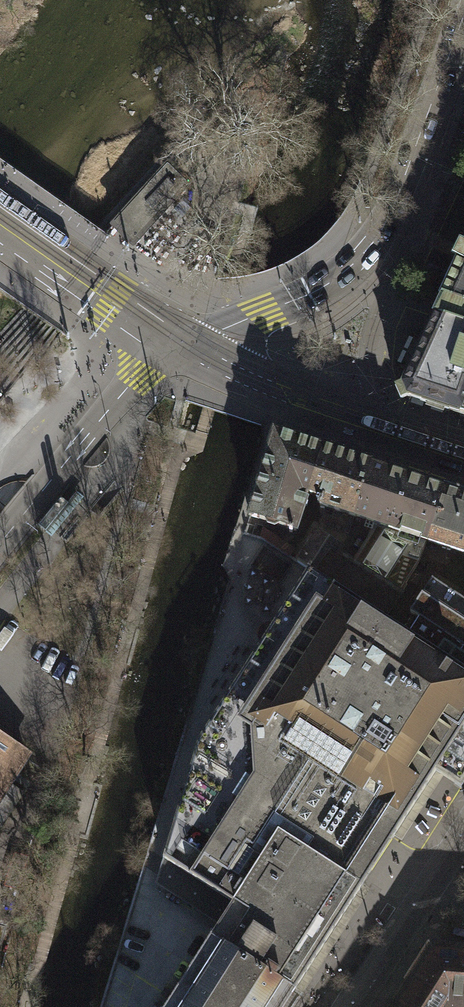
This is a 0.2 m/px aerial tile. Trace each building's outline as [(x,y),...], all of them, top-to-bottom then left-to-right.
[(463,247),(460,245),(453,259),(457,261),(439,299),(440,300),(433,316),(434,316),(463,327),(463,247)] [(462,414),(463,407),(463,327),(434,316),(423,341),(414,337),(400,367),(408,371),(402,385),(396,388),(401,400),(408,397),(428,404),(448,410),(448,409),(455,412),(462,414)] [(249,516),(296,531),(307,498),(305,494),(301,493),(302,489),(307,491),(322,447),(316,445),(292,437),(274,431),(249,516)] [(328,449),(322,447),(307,491),(310,494),(321,498),(319,505),(354,517),(372,464),(353,458),(328,449)] [(381,467),(372,464),(354,517),(373,523),(427,541),(444,488),(417,479),(381,467)] [(444,488),(427,541),(463,553),(463,494),(444,488)] [(45,532),(52,537),(84,497),(78,492),(68,504),(46,531),(45,532)] [(68,504),(61,497),(38,525),(46,531),(68,504)] [(419,562),(427,541),(373,523),(368,536),(352,561),(337,552),(340,547),(317,533),(298,562),(308,569),(385,619),(407,584),(406,583),(419,562)] [(409,634),(385,619),(308,569),(274,622),(270,621),(266,622),(261,624),(259,626),(257,631),(257,635),(258,639),(261,642),(198,740),(196,746),(336,836),(377,862),(394,836),(399,828),(415,803),(431,779),(436,771),(447,778),(461,788),(463,784),(463,669),(409,634)] [(432,579),(410,613),(418,619),(409,634),(463,669),(463,600),(432,579)] [(8,782),(25,754),(0,738),(0,794),(8,782)] [(375,865),(377,862),(336,836),(196,746),(162,858),(232,902),(211,934),(295,988),(300,981),(310,966),(339,921),(363,884),(375,865)] [(8,782),(0,794),(0,829),(24,792),(8,782)] [(295,988),(211,934),(164,1006),(283,1006),(295,988)] [(430,945),(405,985),(391,1006),(463,1006),(463,949),(430,945)]
